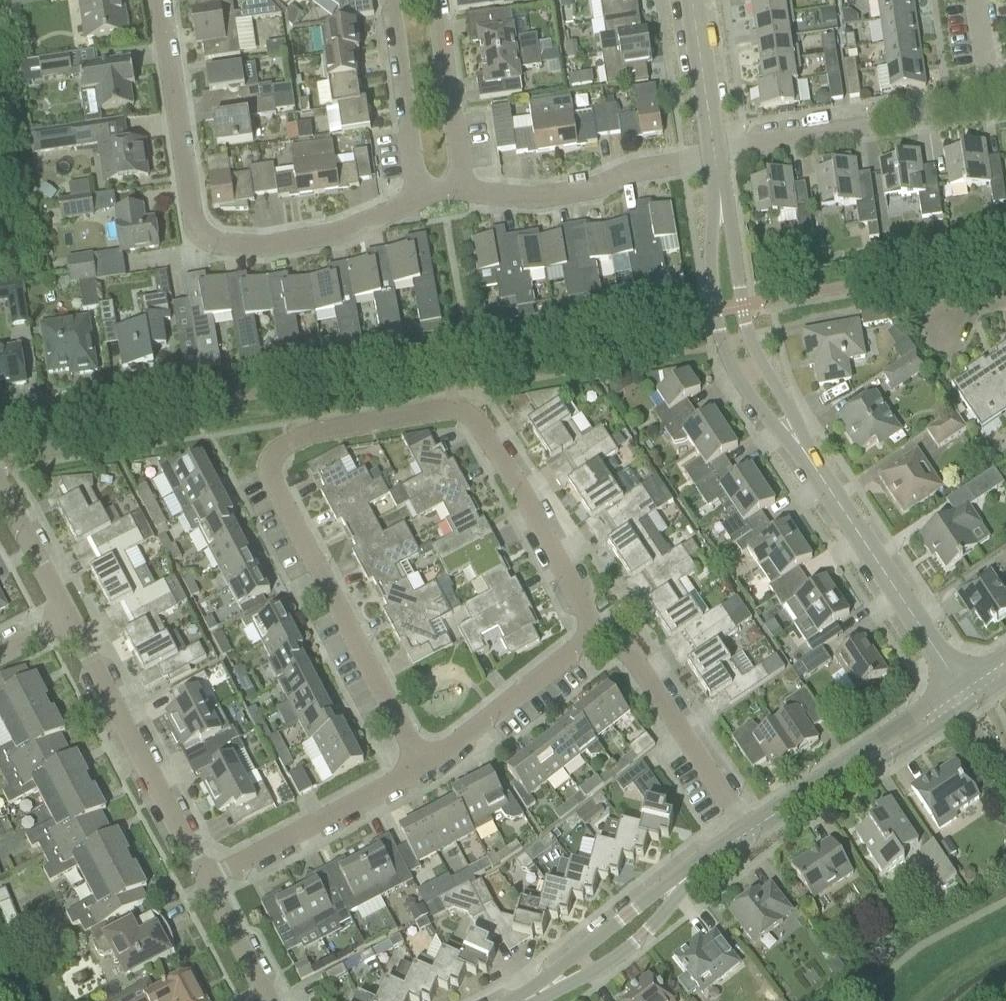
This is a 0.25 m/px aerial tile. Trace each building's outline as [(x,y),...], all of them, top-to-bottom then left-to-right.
[(123,5),(122,0),(77,0),(83,41),(127,34),(124,12),(120,13),(119,6),(123,5)] [(234,15),(232,0),(196,0),(198,17),(192,18),(194,28),(253,20),(281,16),(269,1),(245,5),(241,10),(242,13),(234,15)] [(339,9),(341,20),(374,15),(372,0),(370,0),(330,0),(339,9)] [(458,12),(494,7),(494,6),(504,4),(503,0),(456,0),(458,12)] [(603,21),(639,16),(637,0),(600,0),(603,21)] [(785,1),(785,0),(745,0),(746,6),(751,5),(754,19),(794,13),(792,0),(788,0),(785,1)] [(880,21),(915,16),(913,0),(877,0),(880,21)] [(292,27),(302,14),(291,6),(286,13),(287,24),(292,27)] [(822,23),(837,22),(836,9),(821,11),(822,23)] [(514,26),(511,27),(509,11),(467,17),(471,40),(479,39),(482,59),(539,51),(536,35),(516,38),(514,26)] [(849,11),(842,12),(844,26),(858,24),(858,19),(849,11)] [(789,23),(796,22),(794,13),(754,19),(756,34),(750,35),(751,43),(791,37),(789,23)] [(648,36),(642,37),(639,16),(603,21),(605,35),(598,37),(601,54),(649,47),(648,36)] [(884,44),(918,39),(915,16),(880,21),(884,44)] [(239,56),(234,23),(253,20),(194,28),(195,39),(201,38),(205,61),(239,56)] [(325,56),(359,51),(355,24),(322,29),(325,56)] [(823,55),(836,54),(833,36),(821,38),(823,55)] [(847,50),(856,48),(854,36),(845,37),(847,50)] [(797,46),(793,47),(791,37),(751,43),(752,51),(758,50),(760,64),(799,59),(797,46)] [(887,68),(922,63),(918,39),(884,44),(887,68)] [(267,58),(286,55),(284,42),(265,45),(267,58)] [(569,58),(578,57),(575,42),(566,44),(569,58)] [(645,59),(651,58),(649,47),(601,54),(606,87),(648,81),(645,59)] [(353,53),(359,52),(359,51),(325,56),(329,82),(357,78),(353,53)] [(520,69),(541,66),(539,51),(482,59),(485,81),(477,82),(479,100),(521,94),(519,82),(522,82),(520,69)] [(826,78),(839,76),(836,54),(823,55),(826,78)] [(42,81),(72,76),(69,55),(20,63),(22,85),(42,82),(42,81)] [(129,76),(133,76),(131,59),(81,67),(84,96),(96,94),(98,111),(133,106),(129,76)] [(795,72),(801,71),(799,59),(760,64),(762,79),(757,80),(758,88),(796,82),(795,72)] [(844,70),(856,68),(855,59),(843,61),(844,70)] [(891,92),(925,87),(922,63),(887,68),(891,92)] [(272,85),(245,89),(242,67),(206,72),(210,96),(224,93),(226,107),(293,98),(292,86),(272,88),(272,85)] [(848,98),(861,97),(856,68),(844,70),(848,98)] [(580,76),(568,77),(570,88),(581,87),(580,76)] [(830,102),(842,100),(839,76),(826,78),(828,88),(830,102)] [(366,102),(360,103),(357,78),(329,82),(332,108),(366,103),(366,102)] [(826,78),(818,79),(819,89),(828,88),(826,78)] [(792,95),(798,94),(796,82),(758,88),(760,103),(754,104),(755,112),(794,106),(792,95)] [(616,105),(604,107),(608,136),(620,134),(621,140),(641,137),(641,138),(662,135),(655,86),(634,89),(637,115),(618,118),(616,105)] [(818,95),(815,100),(816,105),(820,109),(826,108),(829,103),(829,98),(824,94),(818,95)] [(275,111),(295,109),(293,98),(226,107),(228,121),(214,123),(217,147),(253,141),(250,118),(275,114),(275,111)] [(571,98),(550,101),(557,151),(578,147),(577,146),(597,143),(596,138),(608,136),(604,107),(592,109),(592,112),(573,114),(571,98)] [(301,114),(310,113),(308,101),(300,102),(301,114)] [(509,107),(491,110),(497,153),(515,150),(516,155),(536,152),(536,154),(557,151),(550,101),(529,104),(531,119),(512,122),(509,107)] [(342,135),(370,130),(366,103),(332,108),(332,110),(339,109),(342,135)] [(64,129),(29,134),(32,154),(66,149),(99,145),(105,185),(117,183),(147,179),(145,165),(149,164),(145,142),(129,145),(126,119),(123,120),(122,120),(112,121),(111,122),(102,123),(85,126),(64,129)] [(299,141),(312,139),(310,123),(297,125),(299,141)] [(330,136),(312,139),(313,145),(333,142),(332,136),(330,136)] [(313,145),(312,145),(319,194),(339,191),(339,190),(359,187),(358,181),(371,179),(367,150),(352,152),(353,156),(335,159),(333,142),(313,145)] [(987,159),(984,142),(960,146),(961,150),(944,152),(950,188),(967,186),(967,189),(990,186),(993,205),(1005,203),(1005,202),(999,157),(987,159)] [(298,197),(319,194),(312,145),(291,148),(295,174),(275,177),(273,164),(261,166),(265,195),(277,193),(278,198),(298,196),(298,197)] [(935,167),(921,169),(919,152),(895,155),(895,159),(879,162),(884,198),(901,195),(901,199),(918,196),(921,218),(942,215),(935,167)] [(855,161),(851,162),(850,156),(818,161),(819,170),(815,171),(821,207),(837,205),(837,207),(856,205),(859,227),(868,226),(870,240),(879,239),(873,193),(870,173),(857,175),(855,161)] [(250,173),(230,176),(227,157),(206,160),(213,209),(220,208),(220,211),(248,210),(247,203),(254,202),(253,196),(265,195),(261,166),(250,167),(250,173)] [(796,205),(793,185),(790,170),(766,174),(767,178),(751,180),(756,216),(772,213),(773,216),(796,213),(799,236),(813,235),(808,203),(796,205)] [(88,183),(68,186),(70,201),(90,198),(88,183)] [(70,201),(59,203),(62,222),(94,217),(94,214),(92,198),(90,198),(70,201)] [(671,205),(649,209),(648,203),(636,205),(649,276),(665,273),(659,241),(677,238),(671,205)] [(653,296),(649,276),(636,205),(635,205),(637,215),(625,217),(626,222),(606,226),(612,259),(628,256),(634,288),(637,288),(639,298),(653,296)] [(117,210),(114,210),(114,211),(120,253),(122,253),(139,251),(159,248),(155,220),(144,222),(142,206),(122,209),(117,210)] [(606,226),(585,230),(584,224),(571,226),(584,297),(586,308),(600,305),(598,295),(600,294),(595,262),(612,259),(606,226)] [(586,308),(584,297),(571,226),(559,228),(560,234),(539,238),(545,271),(562,268),(567,300),(573,299),(575,310),(586,308)] [(492,237),(471,240),(477,273),(494,270),(497,288),(500,302),(509,301),(511,314),(518,312),(515,299),(516,299),(504,228),(491,231),(492,237)] [(518,236),(506,238),(504,228),(516,299),(518,309),(518,312),(520,320),(534,318),(532,306),(535,306),(530,274),(545,271),(539,238),(519,241),(518,236)] [(443,333),(436,293),(426,236),(412,238),(413,248),(407,249),(407,246),(386,250),(393,285),(412,282),(422,336),(443,333)] [(958,237),(945,239),(947,248),(959,245),(958,237)] [(368,260),(347,264),(361,342),(362,342),(354,300),(373,296),(379,331),(382,343),(403,340),(401,328),(393,285),(386,250),(373,252),(374,262),(369,263),(368,260)] [(96,281),(94,270),(92,254),(66,258),(71,285),(94,282),(96,281)] [(341,346),(361,342),(347,264),(334,267),(336,276),(330,277),(329,275),(309,278),(315,314),(334,310),(341,346)] [(165,272),(153,274),(154,283),(166,281),(165,272)] [(205,284),(200,285),(198,276),(184,278),(193,333),(178,336),(185,379),(202,377),(201,372),(221,368),(212,317),(231,314),(241,368),(242,368),(226,278),(205,282),(205,284)] [(239,276),(226,278),(242,368),(262,364),(254,317),(273,314),(267,278),(246,282),(247,284),(241,285),(239,276)] [(288,284),(282,285),(281,276),(267,278),(281,356),(301,353),(295,317),(315,314),(309,278),(288,282),(288,284)] [(22,283),(22,282),(0,286),(0,304),(8,303),(11,328),(28,325),(22,283)] [(82,311),(98,309),(94,282),(71,285),(71,286),(78,285),(82,311)] [(170,314),(167,314),(165,297),(142,301),(146,324),(116,328),(119,345),(123,368),(153,363),(151,348),(166,345),(162,322),(171,320),(170,314)] [(892,317),(902,310),(896,300),(886,307),(892,317)] [(102,326),(116,324),(113,304),(99,306),(102,326)] [(892,317),(886,307),(885,306),(885,305),(860,310),(863,328),(895,321),(892,317)] [(97,372),(94,353),(88,317),(41,324),(49,374),(70,371),(71,377),(97,372)] [(847,361),(865,358),(858,322),(803,333),(810,368),(815,367),(819,386),(850,380),(847,361)] [(897,346),(894,348),(902,361),(916,352),(907,339),(897,346)] [(1005,406),(1005,408),(1005,410),(1005,343),(995,351),(997,359),(987,365),(983,359),(964,371),(967,374),(951,384),(978,424),(1005,406)] [(23,364),(20,346),(0,348),(0,388),(26,384),(23,364)] [(893,391),(927,369),(916,352),(902,361),(882,374),(893,391)] [(693,381),(686,383),(684,370),(662,373),(654,375),(657,394),(664,405),(656,411),(655,416),(664,430),(688,414),(682,404),(700,392),(693,381)] [(609,383),(611,395),(618,394),(623,388),(621,381),(609,383)] [(559,405),(561,403),(559,391),(511,400),(520,413),(532,406),(539,417),(527,424),(540,443),(571,422),(559,405)] [(879,447),(902,431),(876,393),(839,417),(847,430),(845,431),(856,448),(858,446),(861,451),(876,442),(879,447)] [(938,449),(967,429),(955,411),(926,430),(938,449)] [(695,450),(725,430),(713,412),(695,424),(688,414),(664,430),(671,441),(674,445),(685,443),(688,440),(695,450)] [(601,427),(582,440),(571,422),(540,443),(552,461),(563,453),(571,465),(610,440),(601,427)] [(719,460),(737,448),(725,430),(695,450),(701,460),(683,472),(695,490),(726,470),(719,460)] [(618,434),(610,440),(615,449),(624,443),(618,434)] [(422,477),(401,488),(401,489),(409,504),(461,476),(453,461),(449,463),(441,448),(437,451),(429,435),(401,440),(401,441),(403,441),(422,477)] [(599,465),(618,452),(615,449),(610,440),(571,465),(579,476),(567,484),(580,503),(611,482),(599,465)] [(349,460),(344,450),(339,451),(307,467),(313,479),(318,476),(325,490),(320,492),(329,508),(381,480),(373,484),(367,475),(364,469),(347,478),(341,465),(349,460)] [(904,515),(943,489),(918,451),(878,477),(904,515)] [(174,456),(158,465),(164,477),(163,477),(173,496),(182,491),(212,475),(207,465),(209,465),(205,454),(185,465),(180,456),(175,458),(174,456)] [(726,470),(695,490),(708,509),(718,503),(726,497),(732,506),(763,486),(761,483),(764,481),(763,478),(760,472),(757,470),(754,472),(751,468),(737,477),(732,480),(726,470)] [(975,503),(1004,484),(994,469),(965,488),(975,503)] [(376,470),(367,475),(373,484),(381,480),(379,475),(376,470)] [(182,491),(173,496),(183,515),(226,493),(220,484),(218,485),(212,475),(182,491)] [(465,494),(470,492),(461,476),(409,504),(417,520),(442,506),(449,520),(445,522),(445,523),(473,508),(465,494)] [(656,477),(631,494),(619,477),(611,482),(580,503),(592,521),(603,513),(611,525),(659,493),(665,489),(656,477)] [(91,491),(93,490),(93,478),(44,482),(51,496),(64,489),(70,501),(58,507),(68,527),(101,510),(91,491)] [(389,496),(389,495),(381,480),(329,508),(337,524),(341,521),(349,535),(375,522),(367,507),(389,496)] [(145,485),(135,490),(146,511),(155,506),(145,485)] [(730,522),(721,528),(733,546),(763,526),(756,516),(761,513),(775,504),(772,499),(775,497),(774,494),(770,488),(767,486),(764,488),(763,486),(732,506),(738,516),(730,522)] [(389,495),(389,496),(396,510),(397,510),(409,504),(401,489),(389,495)] [(227,504),(229,503),(226,493),(183,515),(182,516),(192,535),(198,531),(232,514),(227,504)] [(647,519),(668,506),(659,493),(611,525),(619,536),(607,544),(620,562),(659,536),(647,519)] [(155,506),(146,511),(155,530),(165,524),(155,506)] [(964,528),(977,520),(967,506),(955,514),(954,513),(918,536),(928,552),(932,549),(946,571),(962,560),(961,558),(977,547),(964,528)] [(484,520),(480,522),(473,508),(445,523),(453,537),(433,547),(431,544),(419,551),(423,559),(434,553),(440,563),(492,536),(484,520)] [(141,513),(111,529),(101,510),(68,527),(78,547),(90,540),(97,553),(148,526),(148,527),(154,539),(155,539),(141,513)] [(230,516),(233,515),(232,514),(198,531),(208,550),(242,533),(236,525),(234,525),(230,516)] [(404,525),(383,536),(375,522),(349,535),(356,549),(352,552),(360,567),(412,540),(404,525)] [(166,535),(170,533),(165,524),(155,530),(160,538),(157,540),(163,550),(171,546),(166,535)] [(759,569),(769,562),(800,542),(788,524),(769,536),(763,526),(733,546),(735,545),(742,555),(747,551),(759,569)] [(154,539),(148,527),(148,526),(97,553),(103,565),(91,571),(101,591),(135,573),(125,555),(154,539)] [(244,544),(246,543),(242,533),(208,550),(219,570),(249,554),(244,544)] [(496,554),(501,552),(492,536),(440,563),(448,579),(469,568),(476,582),(482,579),(482,580),(504,568),(496,554)] [(412,540),(360,567),(368,583),(373,581),(380,595),(403,583),(406,581),(414,577),(406,562),(420,555),(412,540)] [(650,543),(620,562),(632,581),(643,573),(651,585),(689,560),(699,553),(692,542),(682,549),(681,547),(671,554),(661,560),(650,543)] [(769,562),(759,569),(771,586),(769,588),(776,598),(800,582),(793,572),(798,569),(812,560),(800,542),(769,562)] [(170,564),(183,558),(176,544),(172,547),(171,546),(163,550),(170,564)] [(256,563),(254,564),(249,554),(219,570),(229,589),(262,572),(256,563)] [(679,584),(697,572),(689,560),(651,585),(658,596),(647,604),(659,622),(690,602),(679,584)] [(515,580),(511,582),(504,568),(482,580),(489,593),(463,607),(471,622),(524,595),(515,580)] [(194,583),(200,580),(195,571),(188,573),(180,577),(185,587),(194,583)] [(264,583),(266,582),(262,572),(229,589),(239,609),(270,593),(264,583)] [(1004,594),(989,572),(956,593),(971,616),(975,613),(986,630),(992,625),(994,627),(997,625),(995,623),(1005,616),(1005,593),(1004,594)] [(164,581),(145,592),(135,573),(101,591),(111,610),(124,604),(130,616),(181,590),(175,577),(165,583),(164,581)] [(795,626),(837,598),(825,580),(807,592),(800,582),(776,598),(782,608),(783,608),(795,626)] [(435,584),(414,595),(406,581),(403,583),(380,595),(387,609),(383,611),(391,627),(444,600),(440,593),(435,584)] [(200,594),(194,583),(185,587),(191,599),(200,594)] [(448,589),(440,593),(444,600),(451,596),(448,589)] [(177,607),(188,601),(181,590),(130,616),(136,628),(124,635),(135,655),(168,637),(158,618),(178,608),(177,607)] [(451,596),(444,600),(451,613),(460,608),(453,595),(451,596)] [(528,613),(532,611),(524,595),(471,622),(458,630),(472,657),(485,651),(482,644),(483,643),(481,638),(498,629),(504,640),(501,642),(508,655),(513,657),(539,643),(532,628),(535,626),(528,613)] [(842,598),(839,600),(837,598),(795,626),(813,654),(837,638),(831,628),(849,616),(846,611),(849,609),(848,606),(845,600),(842,598)] [(691,645),(744,609),(737,599),(722,609),(721,607),(702,619),(690,602),(659,622),(672,641),(683,633),(691,645)] [(444,600),(391,627),(399,643),(404,640),(411,654),(407,656),(413,667),(442,652),(452,647),(447,636),(438,641),(430,627),(452,615),(451,614),(451,613),(444,600)] [(289,618),(288,619),(282,608),(267,616),(264,611),(241,622),(246,631),(253,627),(262,644),(295,627),(289,618)] [(736,630),(751,620),(744,609),(691,645),(698,656),(687,664),(699,682),(730,662),(719,644),(737,632),(736,630)] [(209,633),(218,628),(212,617),(203,621),(209,633)] [(297,638),(299,637),(295,627),(262,644),(272,663),(299,649),(299,650),(303,648),(297,638)] [(223,657),(232,653),(221,632),(212,637),(223,657)] [(168,637),(135,655),(145,674),(157,668),(164,681),(167,679),(170,684),(188,675),(192,672),(190,667),(206,658),(199,644),(187,651),(178,656),(168,637)] [(857,693),(887,673),(864,637),(834,658),(857,693)] [(304,659),(299,650),(299,649),(272,663),(268,664),(279,684),(312,667),(306,658),(304,659)] [(808,678),(831,663),(822,649),(813,655),(799,664),(804,672),(808,678)] [(731,705),(785,670),(776,657),(761,667),(742,679),(730,662),(699,682),(711,701),(723,693),(731,705)] [(799,664),(792,669),(797,676),(804,672),(799,664)] [(238,681),(246,677),(240,666),(232,670),(238,681)] [(314,678),(316,677),(312,667),(279,684),(289,704),(319,688),(314,678)] [(4,729),(47,706),(44,701),(47,699),(36,677),(30,680),(24,668),(0,681),(0,721),(4,729)] [(197,686),(208,680),(204,673),(173,689),(181,705),(165,713),(175,731),(211,712),(197,686)] [(244,693),(252,688),(246,677),(238,681),(244,693)] [(612,728),(630,714),(608,687),(599,695),(598,693),(589,698),(612,728)] [(326,697),(324,698),(319,688),(289,704),(299,723),(332,705),(326,697)] [(825,721),(814,704),(805,689),(784,703),(790,713),(774,723),(796,756),(818,741),(811,730),(825,721)] [(597,740),(612,728),(589,698),(581,706),(582,707),(574,714),(598,745),(600,743),(597,740)] [(334,716),(336,715),(332,705),(299,723),(309,743),(313,741),(312,740),(339,726),(339,725),(334,716)] [(65,746),(59,736),(65,733),(53,711),(50,712),(47,706),(4,729),(12,744),(0,750),(0,773),(3,779),(65,746)] [(175,732),(171,734),(177,746),(181,743),(184,748),(200,740),(208,756),(239,739),(235,732),(233,727),(230,729),(219,708),(211,712),(175,731),(175,732)] [(253,722),(260,718),(255,708),(247,712),(253,722)] [(565,723),(557,728),(581,758),(587,753),(591,757),(598,756),(604,752),(598,745),(574,714),(572,713),(563,720),(565,723)] [(258,733),(266,729),(260,718),(253,722),(258,733)] [(350,733),(348,734),(342,723),(339,725),(339,726),(312,740),(313,741),(322,759),(356,742),(350,733)] [(774,770),(796,756),(774,723),(758,733),(752,724),(731,738),(752,769),(767,760),(774,770)] [(564,772),(581,758),(557,728),(550,736),(551,737),(542,744),(564,772)] [(278,759),(288,754),(277,734),(267,739),(278,759)] [(637,760),(655,746),(646,735),(628,749),(631,753),(637,760)] [(234,757),(245,751),(239,739),(208,756),(216,771),(200,780),(209,797),(246,778),(234,757)] [(358,753),(359,752),(356,742),(322,759),(333,779),(363,764),(358,753)] [(547,785),(564,772),(542,744),(533,751),(532,749),(523,754),(547,785)] [(65,746),(3,779),(9,789),(2,793),(9,806),(37,791),(45,806),(88,784),(85,778),(88,777),(76,754),(71,757),(65,746)] [(620,773),(637,760),(631,753),(614,766),(620,773)] [(283,768),(293,763),(288,754),(278,759),(283,768)] [(531,798),(547,785),(523,754),(515,762),(517,764),(507,771),(518,785),(513,789),(527,811),(535,805),(531,798)] [(953,816),(979,799),(955,763),(933,777),(931,774),(911,788),(940,830),(956,819),(953,816)] [(603,786),(620,773),(614,766),(598,780),(603,786)] [(648,774),(646,776),(639,766),(615,784),(623,794),(634,785),(647,802),(647,804),(646,804),(640,828),(641,828),(639,836),(648,839),(658,842),(660,836),(668,838),(673,818),(665,816),(667,809),(663,808),(666,798),(648,774)] [(299,797),(312,790),(301,770),(289,777),(299,797)] [(503,798),(500,791),(491,773),(472,784),(490,818),(502,812),(507,820),(514,822),(520,820),(523,817),(509,794),(503,798)] [(262,784),(252,789),(246,778),(209,797),(218,815),(234,806),(243,822),(274,806),(262,784)] [(596,778),(579,791),(581,793),(586,800),(603,786),(598,780),(596,778)] [(91,790),(88,784),(45,806),(53,822),(25,836),(32,849),(39,846),(44,857),(106,824),(100,813),(106,811),(94,788),(91,790)] [(472,784),(453,793),(475,836),(476,836),(474,833),(492,824),(490,818),(472,784)] [(282,794),(280,799),(284,807),(288,805),(295,801),(290,791),(282,794)] [(456,846),(475,836),(453,793),(452,794),(456,801),(438,810),(456,846)] [(569,813),(586,800),(581,793),(564,807),(569,813)] [(600,796),(575,816),(580,823),(584,827),(603,812),(600,808),(605,803),(600,796)] [(918,843),(901,818),(890,801),(875,811),(879,817),(868,824),(869,825),(855,834),(883,875),(904,861),(900,855),(918,843)] [(559,821),(569,813),(564,807),(554,814),(559,821)] [(42,809),(24,817),(30,830),(47,821),(42,809)] [(437,855),(456,846),(438,810),(419,820),(437,855)] [(571,830),(580,823),(575,816),(566,823),(571,830)] [(407,844),(396,850),(409,874),(415,871),(420,869),(418,865),(437,855),(419,820),(399,830),(407,844)] [(616,848),(614,856),(623,858),(623,859),(633,862),(635,856),(643,858),(648,839),(639,836),(641,828),(640,828),(622,823),(621,823),(621,825),(615,848),(616,848)] [(78,869),(86,884),(129,862),(126,856),(129,854),(117,832),(111,835),(106,824),(44,857),(50,867),(43,871),(50,884),(78,869)] [(415,886),(396,850),(389,836),(372,844),(370,850),(372,854),(361,861),(381,899),(406,885),(408,890),(415,886)] [(545,849),(555,842),(550,836),(540,843),(545,849)] [(853,875),(842,857),(831,841),(791,867),(814,902),(853,875)] [(947,841),(938,847),(946,859),(955,853),(947,841)] [(511,857),(521,851),(516,843),(505,849),(506,850),(511,857)] [(601,844),(596,843),(590,867),(591,868),(589,876),(598,878),(598,879),(608,881),(609,875),(618,878),(623,859),(623,858),(614,856),(616,848),(601,844)] [(511,857),(506,850),(505,850),(495,857),(500,865),(511,857)] [(534,867),(531,864),(525,855),(515,863),(521,871),(528,872),(534,867)] [(943,886),(956,877),(944,859),(930,868),(943,886)] [(474,879),(492,869),(488,860),(469,870),(474,879)] [(349,915),(381,899),(361,861),(349,867),(347,863),(341,861),(325,870),(349,915)] [(132,867),(129,862),(86,884),(94,900),(66,914),(73,927),(79,924),(85,935),(95,929),(104,924),(147,902),(141,891),(147,888),(135,866),(132,867)] [(561,863),(555,885),(566,887),(564,895),(573,898),(572,898),(583,901),(584,895),(593,897),(598,879),(598,878),(589,876),(591,868),(590,867),(571,863),(570,865),(561,863)] [(349,915),(325,870),(309,878),(307,884),(309,888),(297,894),(317,932),(335,923),(338,928),(352,921),(349,915)] [(473,879),(474,879),(469,870),(468,870),(469,871),(450,881),(456,891),(469,884),(471,887),(476,884),(473,879)] [(448,877),(433,884),(440,898),(456,891),(450,881),(448,877)] [(511,933),(500,916),(482,882),(476,884),(471,887),(485,915),(500,939),(511,933)] [(564,895),(566,887),(555,885),(546,883),(540,907),(541,907),(538,915),(548,917),(547,918),(558,921),(559,915),(568,917),(572,898),(573,898),(564,895)] [(485,915),(471,887),(469,884),(456,891),(439,901),(447,913),(452,910),(468,915),(484,942),(471,936),(461,959),(461,960),(458,967),(467,971),(466,972),(476,976),(478,971),(486,974),(495,956),(487,952),(490,945),(500,939),(485,915)] [(792,915),(783,903),(771,888),(761,895),(758,891),(730,913),(756,946),(785,923),(783,921),(792,915)] [(0,892),(0,905),(9,902),(5,890),(0,892)] [(317,932),(297,894),(285,900),(283,896),(277,895),(260,903),(284,949),(317,932)] [(16,918),(9,902),(0,905),(0,913),(4,923),(16,918)] [(516,920),(501,916),(511,933),(512,935),(530,940),(532,940),(534,935),(543,937),(547,918),(548,917),(538,915),(541,907),(540,907),(539,909),(520,903),(517,916),(516,920)] [(415,923),(429,916),(423,905),(409,913),(415,923)] [(159,929),(152,914),(151,914),(110,935),(104,924),(95,929),(95,930),(91,932),(97,942),(92,945),(98,955),(104,957),(110,953),(123,978),(170,955),(170,954),(174,952),(174,951),(172,939),(171,936),(163,940),(157,930),(159,929)] [(11,940),(23,935),(16,918),(4,923),(11,940)] [(388,935),(397,931),(392,920),(383,924),(388,935)] [(740,966),(727,949),(715,933),(693,950),(690,945),(673,958),(702,995),(740,966)] [(356,952),(366,948),(360,937),(351,941),(356,952)] [(392,950),(403,944),(399,937),(388,942),(392,950)] [(461,959),(443,951),(436,937),(426,960),(421,958),(417,967),(433,975),(430,982),(438,986),(438,987),(448,991),(450,985),(458,989),(466,972),(467,971),(458,967),(461,960),(461,959)] [(826,965),(837,956),(828,945),(817,954),(826,965)] [(365,965),(375,960),(371,952),(343,967),(347,975),(365,965)] [(839,961),(829,969),(837,980),(847,972),(839,961)] [(301,981),(312,975),(306,962),(294,968),(301,981)] [(417,967),(415,966),(404,989),(405,989),(401,997),(410,1000),(422,1000),(423,1000),(431,1000),(438,986),(438,987),(438,986),(430,982),(433,975),(417,967)] [(348,977),(347,975),(343,967),(321,978),(326,988),(348,977)] [(192,975),(190,972),(153,991),(149,983),(113,1000),(206,1000),(197,984),(199,981),(195,975),(192,975)] [(659,989),(649,977),(618,1000),(675,1000),(676,1000),(666,988),(663,991),(660,988),(659,989)] [(404,989),(386,981),(377,1000),(410,1000),(401,997),(405,989),(404,989)]
